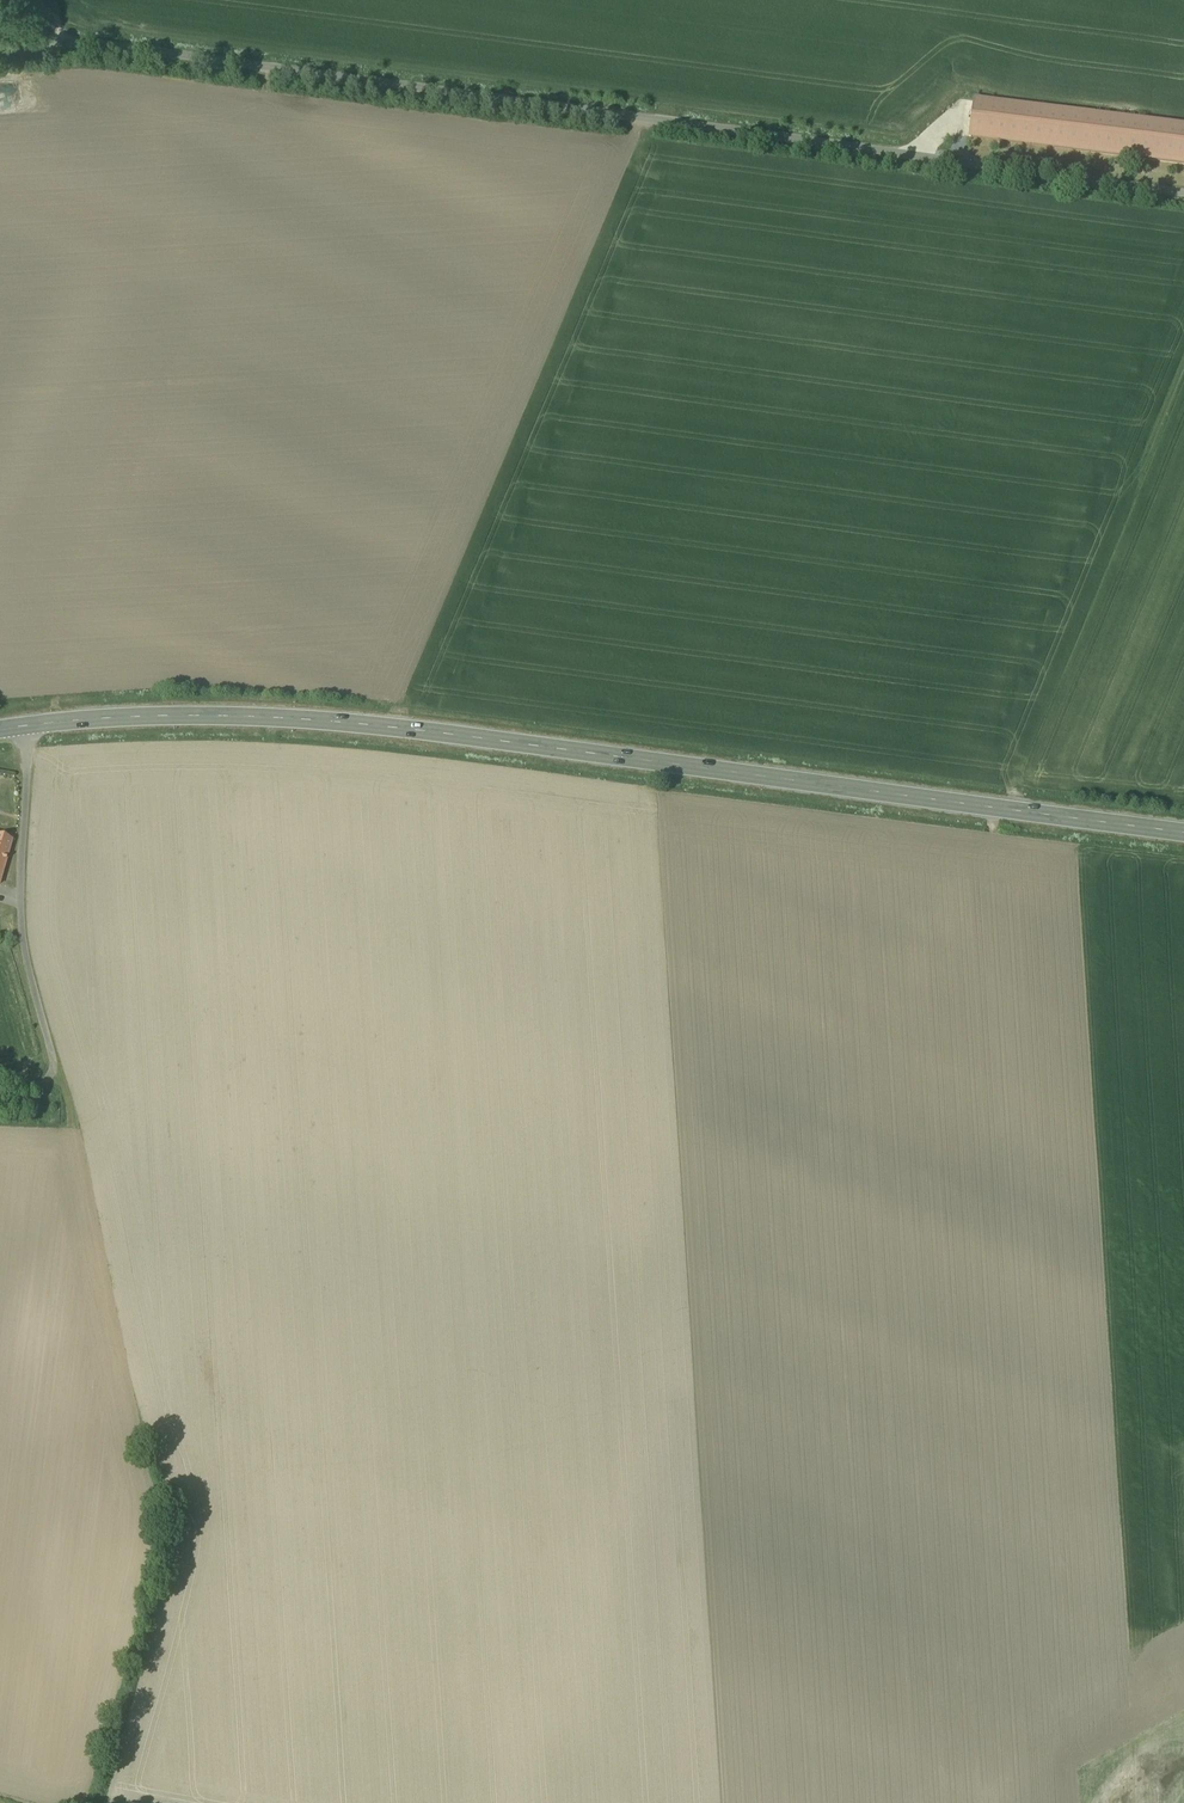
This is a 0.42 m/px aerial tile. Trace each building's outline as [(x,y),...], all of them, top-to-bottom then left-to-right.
[(973,97),(967,136),(1183,164),(1183,125),(973,97)] [(0,838),(0,883),(12,842),(0,838)]
